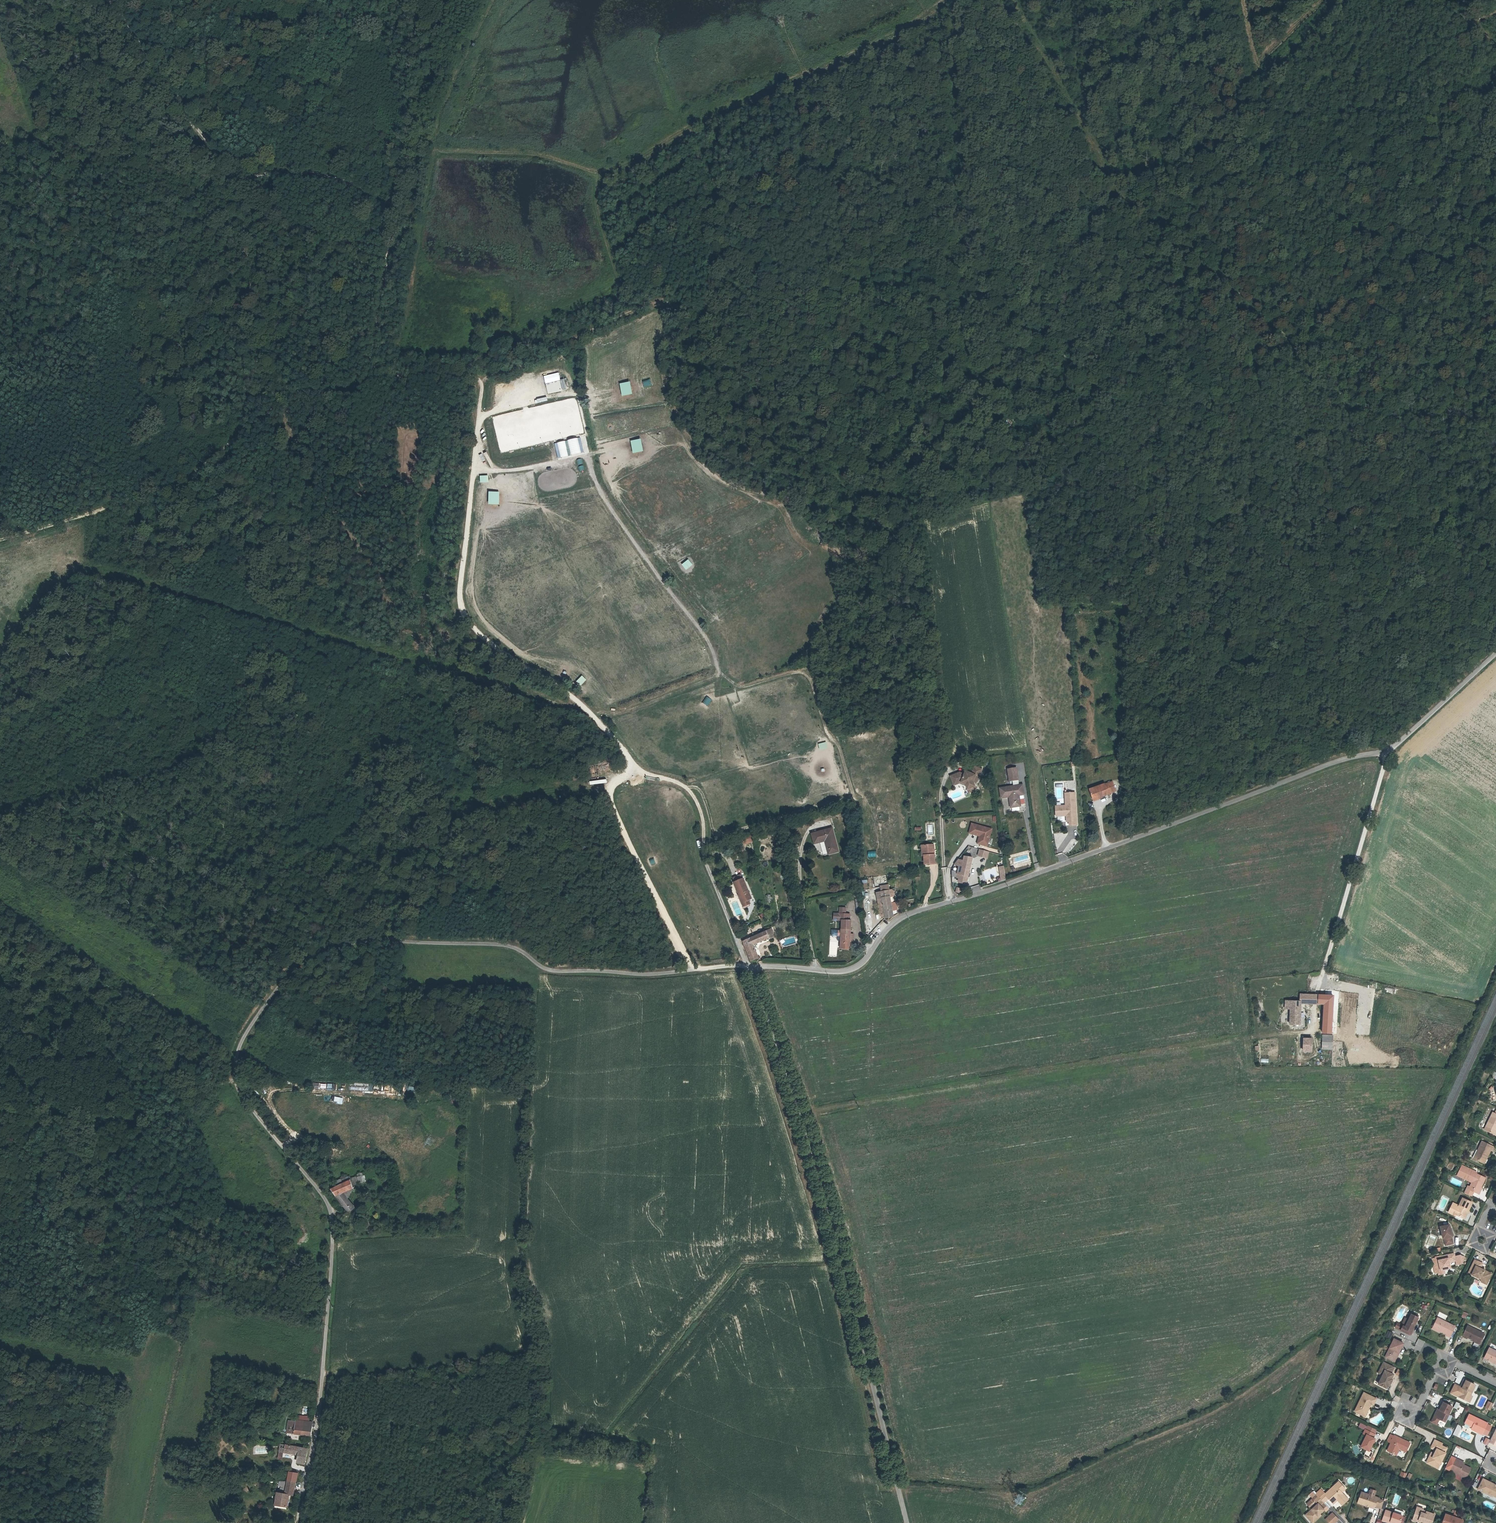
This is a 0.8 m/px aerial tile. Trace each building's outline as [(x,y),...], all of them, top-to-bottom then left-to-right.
[(543,375),(544,383),(560,379),(558,372),(543,375)] [(619,402),(636,399),(632,376),(615,379),(619,402)] [(545,383),(548,394),(566,389),(564,379),(545,383)] [(492,415),(499,452),(546,442),(545,437),(551,436),(552,439),(583,432),(577,400),(567,402),(567,400),(492,415)] [(579,437),(554,442),(558,458),(583,453),(579,437)] [(685,570),(692,564),(687,559),(681,564),(685,570)] [(702,702),(707,706),(712,700),(706,696),(702,702)] [(962,788),(964,793),(972,790),(971,787),(973,785),(978,773),(971,770),(968,778),(964,777),(964,776),(962,775),(961,778),(956,777),(950,779),(954,788),(958,786),(962,788)] [(1098,800),(1099,802),(1106,799),(1107,798),(1114,796),(1111,787),(1105,789),(1104,788),(1088,794),(1091,803),(1098,800)] [(1020,809),(1020,807),(1019,799),(1024,799),(1022,789),(1019,789),(1014,790),(1000,792),(1001,801),(1010,800),(1011,810),(1020,809)] [(1067,821),(1068,827),(1068,831),(1075,830),(1073,798),(1064,799),(1064,811),(1065,814),(1061,814),(1061,811),(1054,812),(1055,821),(1065,821),(1067,821)] [(968,837),(978,839),(980,840),(979,847),(986,849),(990,832),(970,827),(968,837)] [(744,845),(752,841),(748,833),(740,837),(744,845)] [(815,847),(826,845),(829,858),(839,856),(833,833),(813,838),(815,847)] [(979,848),(976,855),(987,858),(989,852),(979,848)] [(933,867),(932,857),(929,857),(928,851),(920,852),(920,868),(933,867)] [(956,888),(961,888),(961,885),(965,886),(970,858),(961,856),(956,888)] [(744,884),(735,887),(745,916),(752,913),(750,909),(753,908),(744,884)] [(889,892),(881,894),(879,894),(879,896),(880,902),(888,901),(890,894),(889,892)] [(891,919),(888,901),(880,902),(876,903),(879,919),(880,919),(881,921),(884,920),(891,919)] [(843,924),(841,933),(850,934),(852,925),(850,925),(851,919),(840,917),(839,923),(843,924)] [(849,942),(850,934),(841,933),(839,943),(837,954),(846,956),(847,953),(849,954),(850,949),(848,948),(849,942)] [(772,935),(767,937),(769,942),(770,944),(775,942),(772,935)] [(752,948),(769,942),(767,937),(741,946),(748,963),(756,960),(752,948)] [(1299,992),(1298,1000),(1315,1003),(1316,995),(1299,992)] [(1316,995),(1315,1003),(1321,1004),(1316,1034),(1325,1035),(1329,1005),(1324,1004),(1325,996),(1320,996),(1316,995)] [(1298,1000),(1289,998),(1288,1007),(1286,1021),(1296,1022),(1298,1000)] [(1325,1038),(1316,1036),(1315,1044),(1325,1046),(1326,1038),(1325,1038)] [(1305,1040),(1294,1039),(1293,1049),(1304,1050),(1305,1040)] [(1484,1130),(1494,1134),(1495,1130),(1495,1114),(1493,1113),(1484,1130)] [(1482,1141),(1474,1158),(1483,1163),(1487,1156),(1487,1157),(1490,1150),(1492,1151),(1493,1147),(1482,1141)] [(1468,1186),(1464,1193),(1471,1196),(1474,1192),(1477,1194),(1480,1187),(1481,1188),(1485,1178),(1476,1174),(1477,1173),(1462,1165),(1457,1175),(1472,1182),(1470,1187),(1468,1186)] [(364,1177),(361,1180),(365,1185),(369,1183),(364,1177)] [(350,1182),(344,1187),(346,1189),(336,1197),(334,1199),(353,1221),(361,1214),(349,1200),(359,1192),(350,1182)] [(333,1193),(336,1197),(346,1189),(344,1187),(343,1185),(333,1193)] [(1472,1203),(1463,1198),(1459,1206),(1453,1203),(1451,1208),(1452,1208),(1450,1213),(1455,1216),(1456,1215),(1464,1219),(1472,1203)] [(1449,1225),(1440,1227),(1443,1238),(1444,1238),(1445,1245),(1453,1243),(1451,1237),(1452,1236),(1449,1225)] [(1455,1257),(1454,1253),(1444,1256),(1445,1259),(1441,1260),(1440,1256),(1432,1258),(1434,1267),(1435,1274),(1439,1273),(1440,1271),(1439,1270),(1441,1270),(1442,1270),(1444,1270),(1447,1269),(1448,1268),(1450,1268),(1449,1262),(1456,1261),(1455,1257)] [(1484,1270),(1480,1268),(1481,1267),(1482,1264),(1475,1260),(1468,1273),(1482,1279),(1487,1282),(1491,1274),(1484,1270)] [(1410,1335),(1418,1318),(1412,1315),(1411,1314),(1405,1327),(1403,1326),(1401,1331),(1410,1335)] [(1437,1318),(1433,1327),(1439,1330),(1447,1334),(1446,1335),(1450,1337),(1455,1327),(1437,1318)] [(1484,1334),(1468,1326),(1463,1336),(1466,1338),(1467,1337),(1480,1343),(1484,1334)] [(1394,1339),(1385,1357),(1393,1361),(1397,1352),(1399,1353),(1403,1343),(1394,1339)] [(1489,1348),(1484,1358),(1495,1364),(1495,1351),(1489,1348)] [(1391,1374),(1394,1367),(1384,1362),(1380,1369),(1382,1370),(1380,1374),(1383,1375),(1378,1384),(1387,1388),(1389,1384),(1390,1385),(1392,1380),(1391,1379),(1393,1375),(1391,1374)] [(1470,1395),(1475,1385),(1464,1380),(1460,1387),(1459,1388),(1454,1386),(1451,1393),(1468,1401),(1470,1395)] [(1363,1416),(1369,1404),(1371,1404),(1373,1405),(1376,1399),(1364,1393),(1355,1411),(1363,1416)] [(1488,1401),(1484,1407),(1490,1410),(1493,1403),(1488,1401)] [(1440,1410),(1436,1417),(1445,1422),(1452,1407),(1443,1403),(1440,1410)] [(1482,1434),(1487,1423),(1469,1415),(1465,1423),(1473,1427),(1472,1429),(1482,1434)] [(312,1435),(312,1428),(295,1426),(295,1420),(290,1419),(289,1419),(287,1433),(291,1434),(291,1432),(312,1435)] [(296,1419),(295,1420),(295,1426),(312,1428),(313,1421),(296,1419)] [(1369,1451),(1375,1439),(1373,1438),(1375,1434),(1365,1430),(1363,1433),(1367,1435),(1361,1447),(1369,1451)] [(1394,1436),(1390,1434),(1387,1441),(1391,1443),(1387,1451),(1395,1454),(1397,1451),(1398,1450),(1399,1449),(1406,1452),(1410,1443),(1394,1436)] [(1441,1462),(1445,1453),(1447,1448),(1441,1446),(1442,1444),(1435,1440),(1431,1448),(1436,1450),(1434,1454),(1433,1457),(1432,1457),(1428,1464),(1437,1468),(1440,1461),(1441,1462)] [(281,1459),(284,1459),(285,1452),(302,1455),(301,1462),(309,1463),(310,1447),(285,1443),(284,1443),(283,1452),(282,1452),(281,1459)] [(1456,1459),(1450,1470),(1466,1478),(1470,1468),(1463,1465),(1459,1463),(1460,1461),(1456,1459)] [(292,1472),(291,1481),(300,1482),(301,1473),(292,1472)] [(1478,1489),(1484,1492),(1485,1490),(1489,1492),(1488,1493),(1492,1495),(1495,1497),(1495,1487),(1493,1485),(1493,1484),(1483,1479),(1478,1489)] [(297,1495),(300,1482),(291,1481),(289,1481),(288,1481),(285,1494),(297,1495)] [(1321,1490),(1316,1495),(1323,1503),(1328,1498),(1331,1498),(1331,1501),(1333,1504),(1337,1500),(1339,1502),(1345,1497),(1341,1492),(1340,1491),(1344,1487),(1339,1482),(1325,1494),(1321,1490)] [(1374,1506),(1381,1508),(1384,1501),(1379,1499),(1379,1498),(1361,1492),(1358,1503),(1365,1505),(1365,1504),(1368,1505),(1369,1505),(1374,1506)] [(1323,1503),(1316,1495),(1310,1501),(1314,1505),(1311,1508),(1312,1509),(1305,1515),(1311,1521),(1319,1514),(1324,1510),(1320,1506),(1323,1503)] [(1345,1497),(1339,1502),(1342,1505),(1348,1499),(1345,1497)] [(1323,1503),(1320,1506),(1324,1510),(1325,1512),(1328,1509),(1323,1503)] [(1435,1514),(1423,1510),(1423,1509),(1417,1507),(1413,1518),(1423,1522),(1432,1522),(1435,1514)] [(1402,1516),(1394,1513),(1386,1510),(1382,1520),(1390,1522),(1391,1522),(1395,1522),(1400,1522),(1402,1516)] [(1329,1516),(1335,1522),(1338,1519),(1332,1513),(1329,1516)] [(1312,1522),(1321,1516),(1319,1514),(1311,1521),(1312,1522)] [(1463,1520),(1446,1514),(1443,1522),(1462,1522),(1463,1520)]
